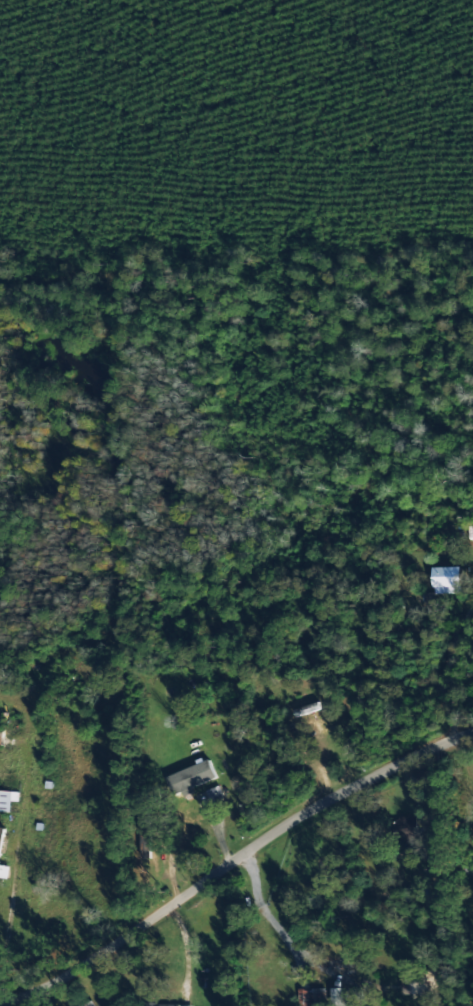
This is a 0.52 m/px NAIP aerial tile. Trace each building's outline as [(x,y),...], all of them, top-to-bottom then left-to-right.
[(462,567),(434,566),(434,593),(425,592),(425,606),(447,606),(447,586),(462,586),(462,567)] [(167,776),(174,794),(184,791),(186,796),(196,792),(194,787),(218,778),(210,759),(201,762),(202,763),(167,776)] [(392,820),(397,843),(420,838),(415,815),(392,820)] [(7,881),(9,867),(0,865),(0,880),(7,881)] [(402,995),(433,993),(432,969),(401,970),(402,995)] [(303,1005),(307,1005),(326,1005),(325,988),(297,989),(298,999),(303,999),(303,1005)] [(345,988),(331,989),(332,1005),(342,1005),(346,1005),(345,988)]
